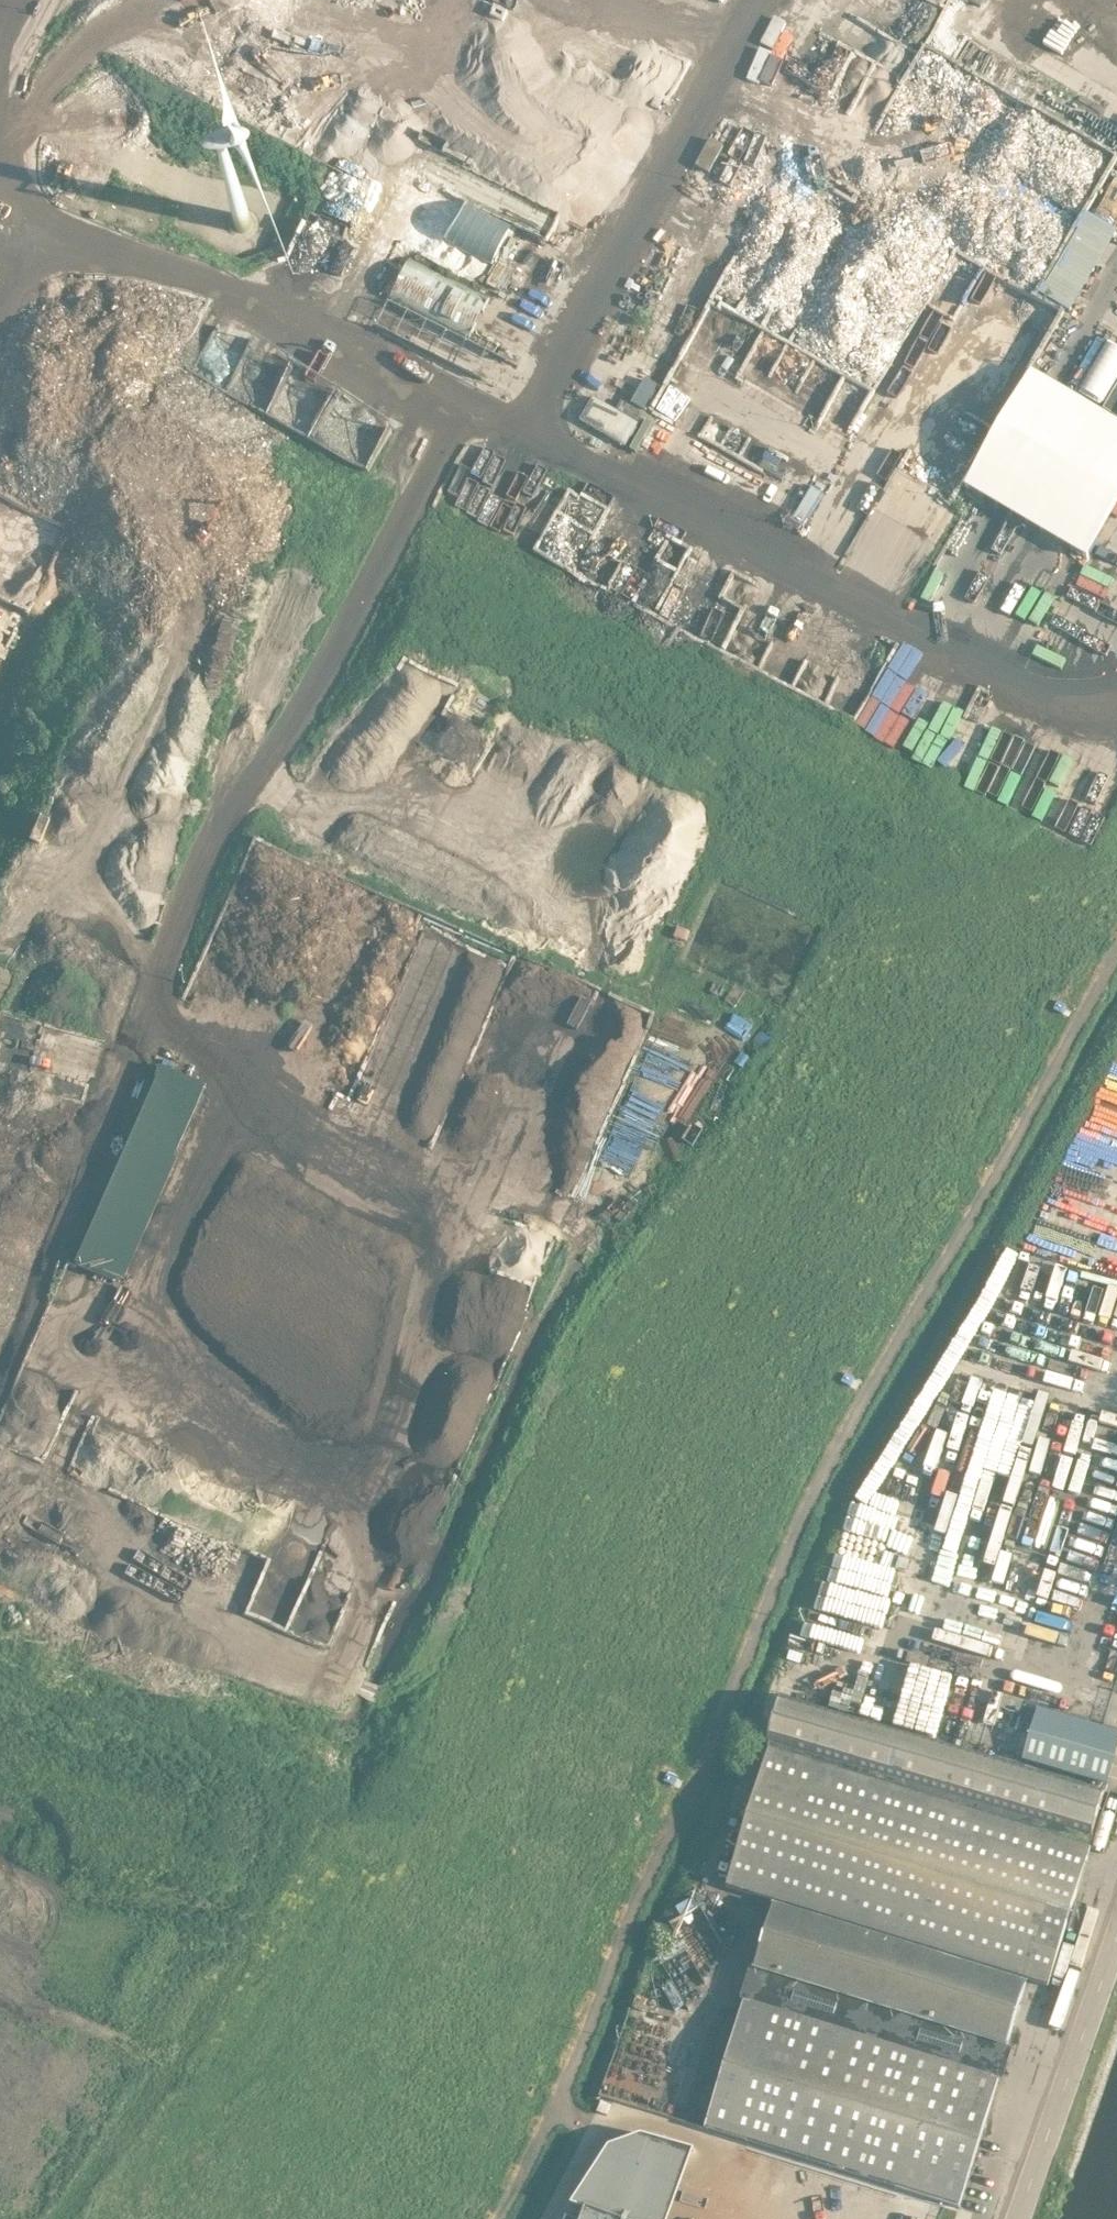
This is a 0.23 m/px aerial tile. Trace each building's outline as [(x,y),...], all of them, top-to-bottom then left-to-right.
[(234,221),(234,222),(234,223),(234,224),(234,225),(235,225),(235,226),(236,227),(237,228),(238,228),(238,229),(239,229),(240,230),(241,230),(242,230),(243,230),(244,230),(245,230),(245,229),(246,229),(247,229),(247,228),(248,228),(249,227),(249,226),(250,226),(250,225),(251,224),(251,223),(251,222),(251,221),(251,220),(251,219),(251,218),(250,217),(250,216),(249,216),(249,215),(248,215),(248,214),(247,214),(247,213),(246,213),(245,213),(244,212),(243,212),(242,212),(241,212),(240,213),(239,213),(238,213),(238,214),(237,214),(236,215),(235,216),(235,217),(234,217),(234,218),(234,219),(234,220),(234,221)] [(388,300),(468,340),(490,296),(409,257),(388,300)] [(1103,407),(1116,415),(1116,383),(1103,407)] [(727,1886),(775,1900),(755,1967),(705,2128),(896,2187),(960,2207),(999,2078),(997,2077),(1027,1979),(1048,1986),(1091,1847),(1089,1846),(1106,1787),(782,1692),(765,1745),(770,1746),(727,1886)] [(1116,1749),(1116,1730),(1037,1706),(1022,1757),(1105,1782),(1107,1782),(1111,1769),(1116,1749)] [(586,2205),(585,2207),(581,2218),(624,2218),(586,2205)]
